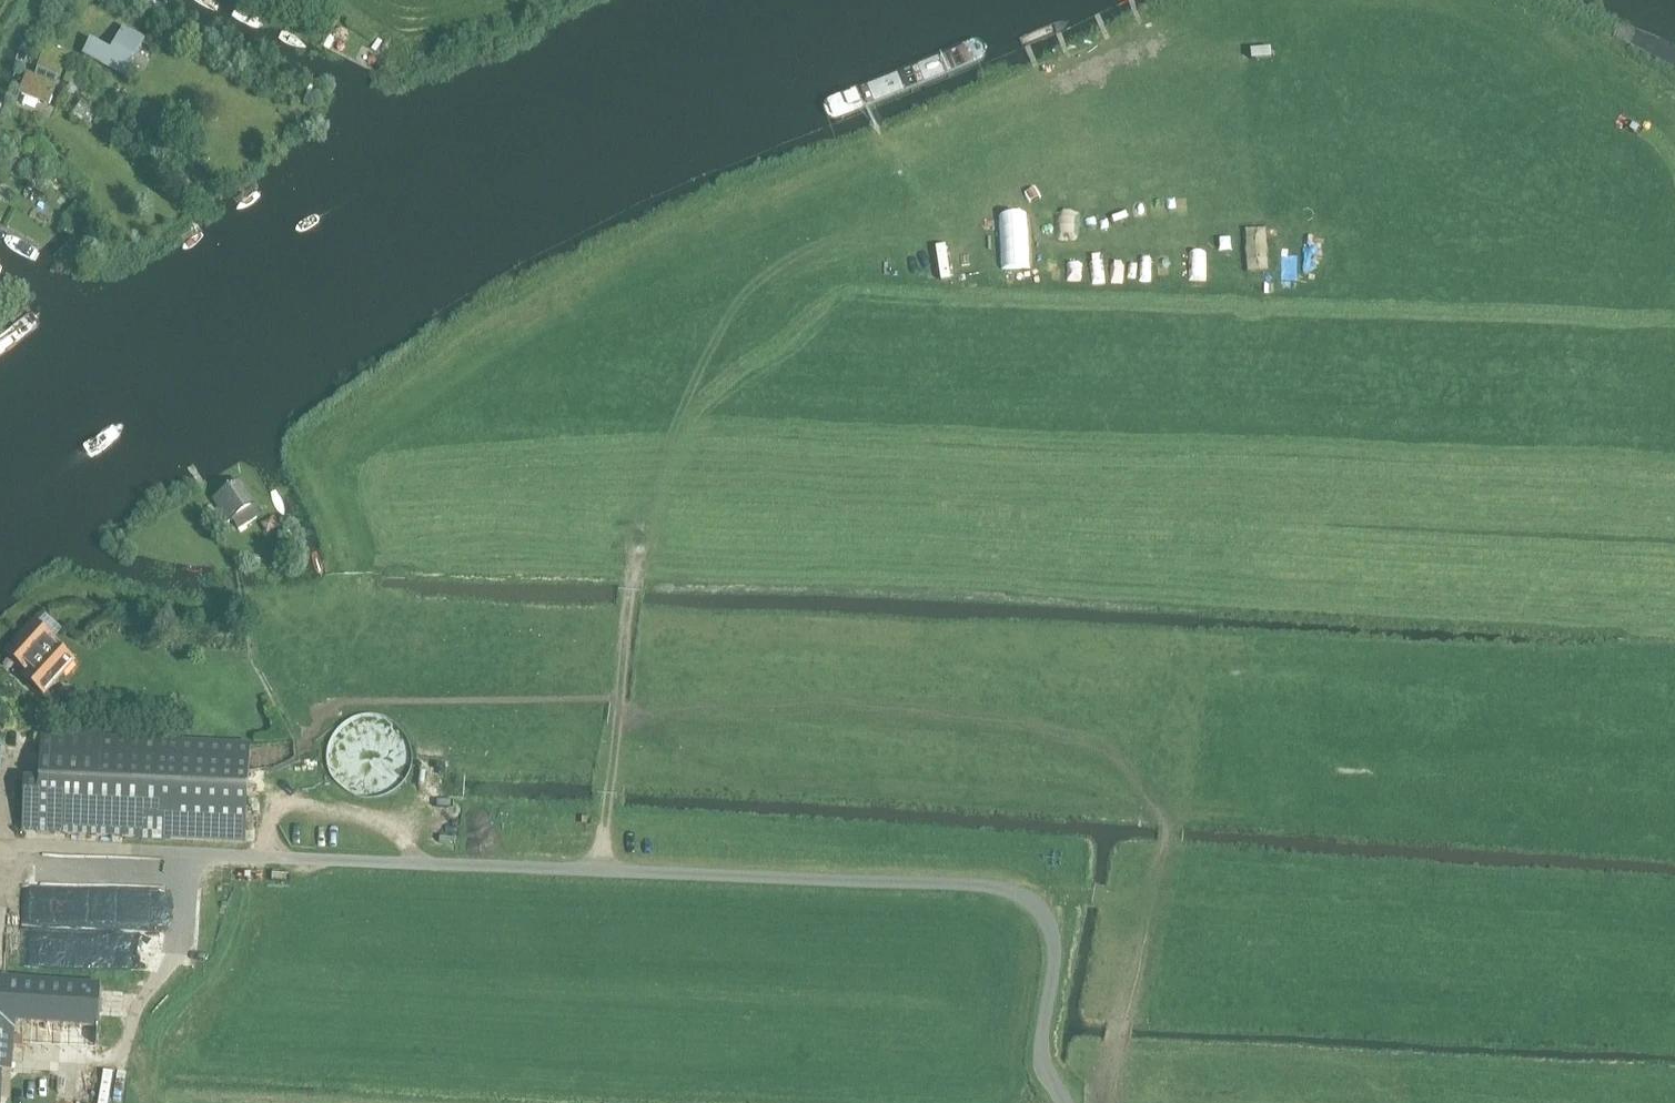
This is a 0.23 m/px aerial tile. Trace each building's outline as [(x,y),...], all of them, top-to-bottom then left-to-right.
[(122,29),(112,48),(95,39),(86,56),(125,76),(144,41),(122,29)] [(19,95),(49,106),(70,54),(47,45),(36,77),(27,74),(19,95)] [(254,505),(239,482),(213,499),(228,521),(232,518),(239,528),(259,515),(253,505),(254,505)] [(269,533),(278,528),(273,518),(264,524),(269,533)] [(57,640),(34,620),(5,653),(26,672),(21,677),(44,697),(75,662),(54,643),(57,640)] [(25,777),(22,832),(245,843),(250,743),(101,736),(42,732),(40,778),(25,777)] [(1,977),(1,979),(0,979),(0,1102),(3,1102),(4,1071),(12,1072),(15,1033),(23,1033),(24,1022),(98,1027),(101,984),(1,977)]
